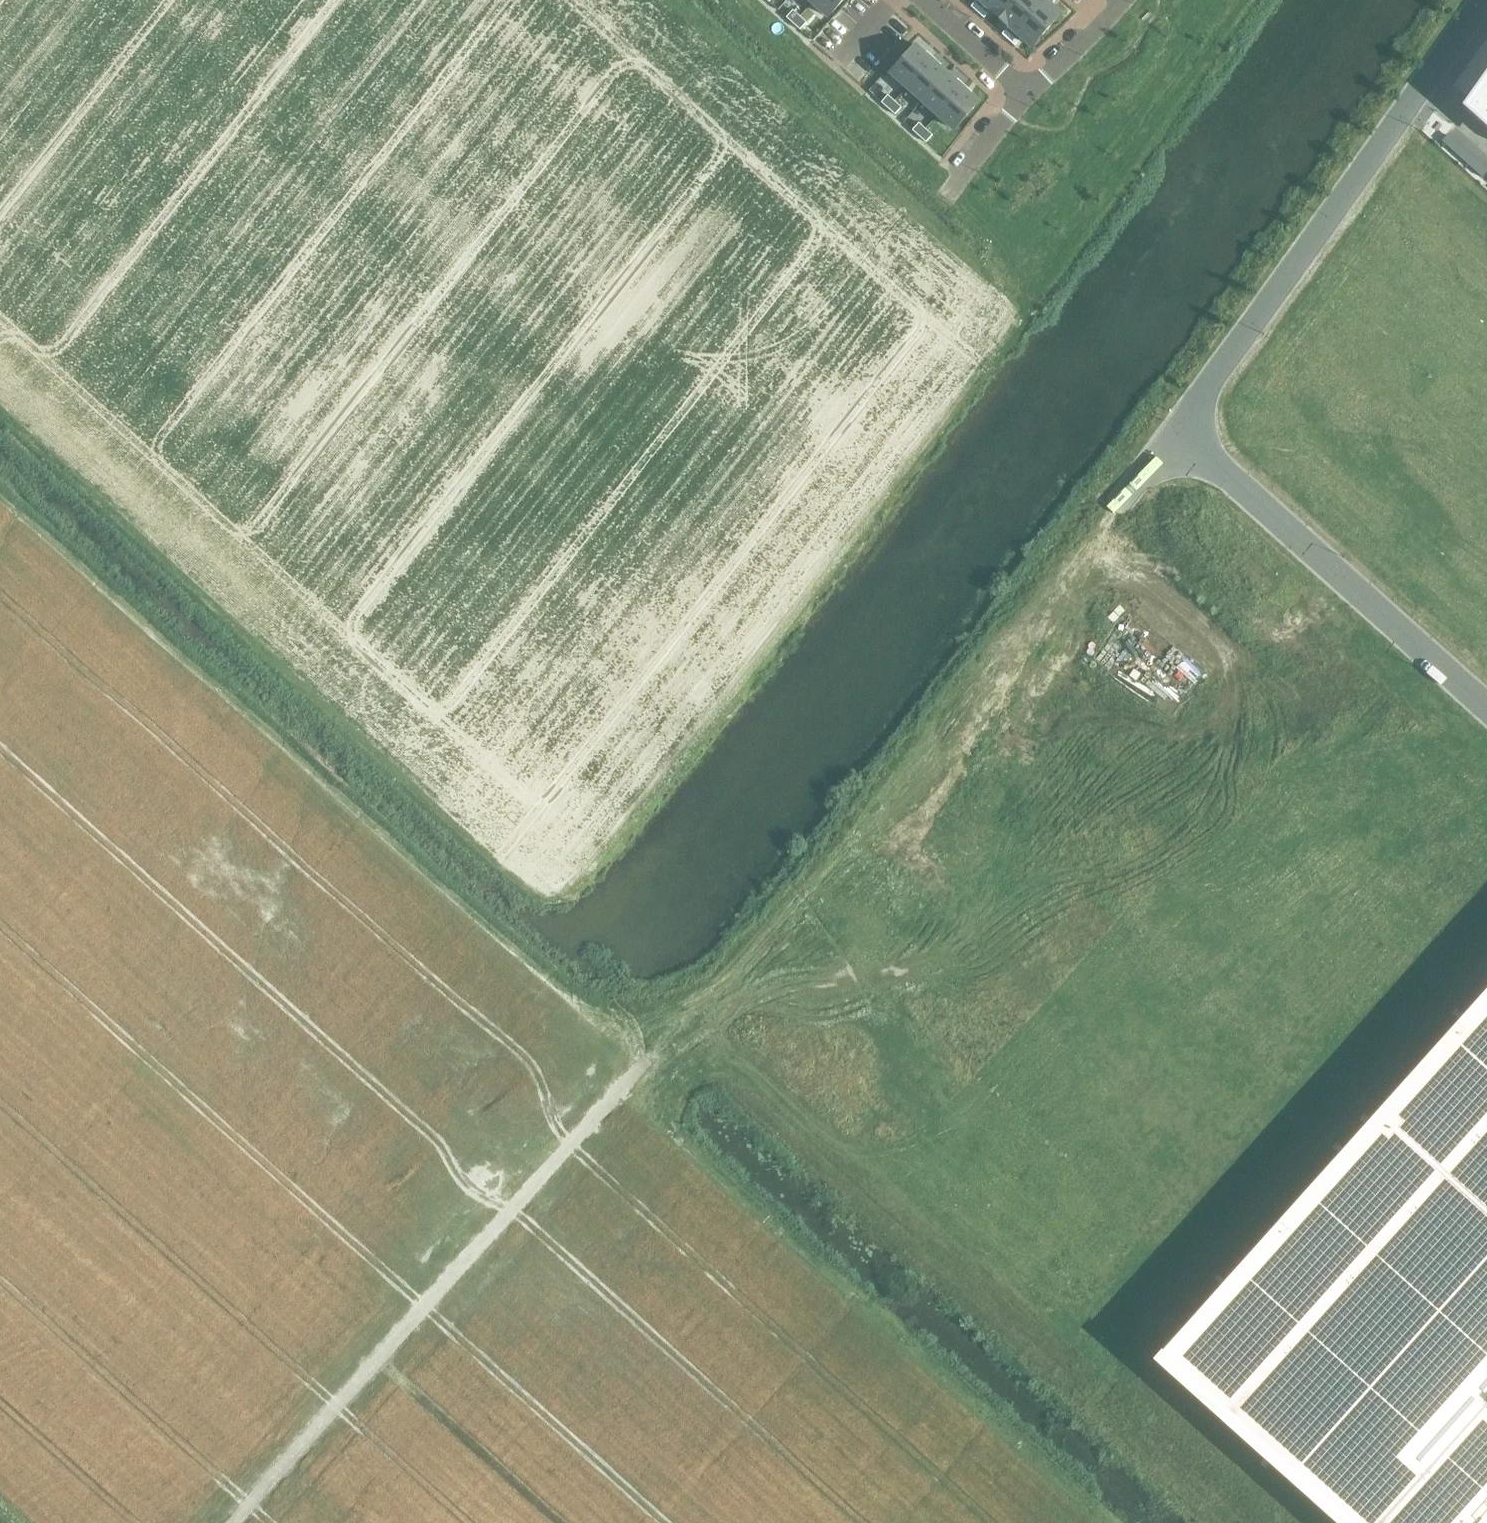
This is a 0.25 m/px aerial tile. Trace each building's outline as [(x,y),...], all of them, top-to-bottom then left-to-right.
[(812,2),(829,16),(843,0),(814,0),(812,2)] [(1015,2),(1013,0),(988,0),(985,4),(1000,18),(1015,2)] [(1015,2),(1030,15),(1044,0),(1016,0),(1015,2)] [(1061,14),(1045,0),(1044,0),(1030,15),(1046,30),(1061,14)] [(1016,31),(1030,15),(1015,2),(1000,18),(1016,31)] [(786,17),(793,23),(800,16),(793,10),(786,17)] [(1032,46),(1046,30),(1030,15),(1016,31),(1032,46)] [(807,22),(800,16),(793,23),(800,29),(807,22)] [(915,45),(891,72),(907,87),(931,60),(915,45)] [(947,74),(931,60),(907,87),(923,101),(947,74)] [(962,88),(947,74),(923,101),(938,114),(962,88)] [(1476,90),(1486,100),(1486,74),(1476,90)] [(978,102),(962,88),(938,114),(954,129),(978,102)] [(888,108),(895,101),(888,94),(881,102),(888,108)] [(902,107),(895,101),(888,108),(895,114),(902,107)] [(919,122),(912,130),(919,136),(926,128),(919,122)] [(933,135),(926,128),(919,136),(926,142),(933,135)] [(1154,1359),(1204,1403),(1209,1398),(1252,1437),(1248,1442),(1300,1489),(1305,1484),(1348,1522),(1486,1522),(1486,988),(1203,1305),(1191,1318),(1154,1359)]
